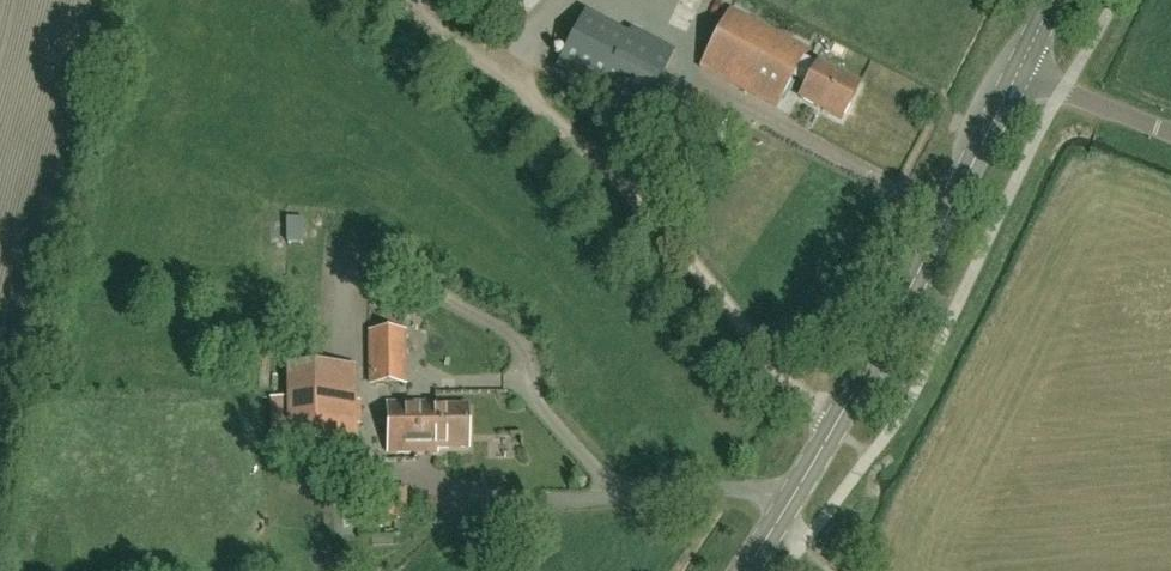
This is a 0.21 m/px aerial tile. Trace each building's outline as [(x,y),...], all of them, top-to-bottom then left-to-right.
[(841,120),(859,85),(817,64),(816,67),(802,59),(807,50),(730,10),(700,67),(776,107),(791,78),(806,86),(799,98),(841,120)] [(627,36),(584,14),(554,71),(640,116),(673,53),(630,30),(627,36)] [(290,220),(291,240),(307,239),(306,219),(290,220)] [(371,386),(405,385),(404,333),(370,334),(371,386)] [(353,445),(355,445),(354,366),(291,367),(289,367),(290,446),(353,445)] [(436,454),(436,450),(469,449),(468,407),(436,408),(436,404),(389,404),(390,454),(436,454)]
